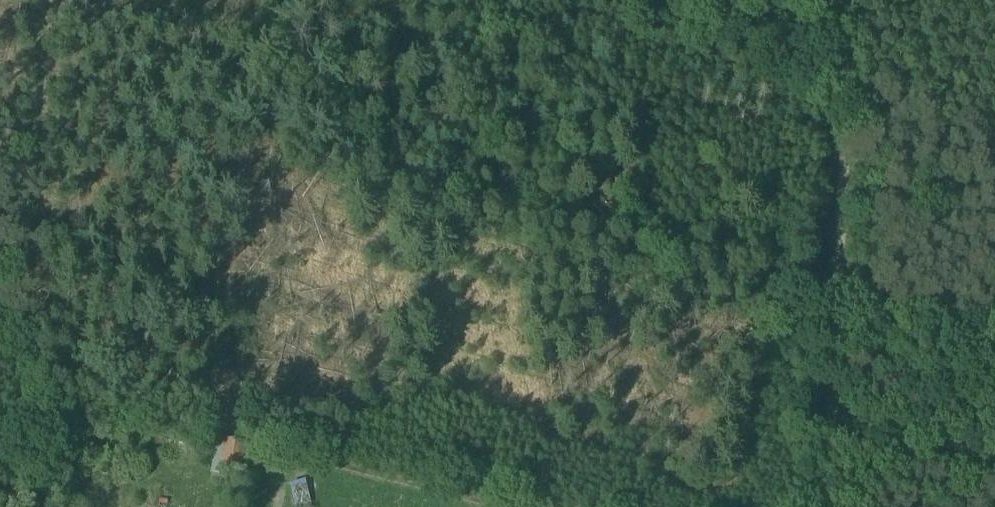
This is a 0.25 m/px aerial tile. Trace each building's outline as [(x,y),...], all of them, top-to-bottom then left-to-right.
[(246,441),(225,438),(220,474),(240,477),(246,441)] [(175,439),(174,448),(186,450),(187,440),(175,439)]
